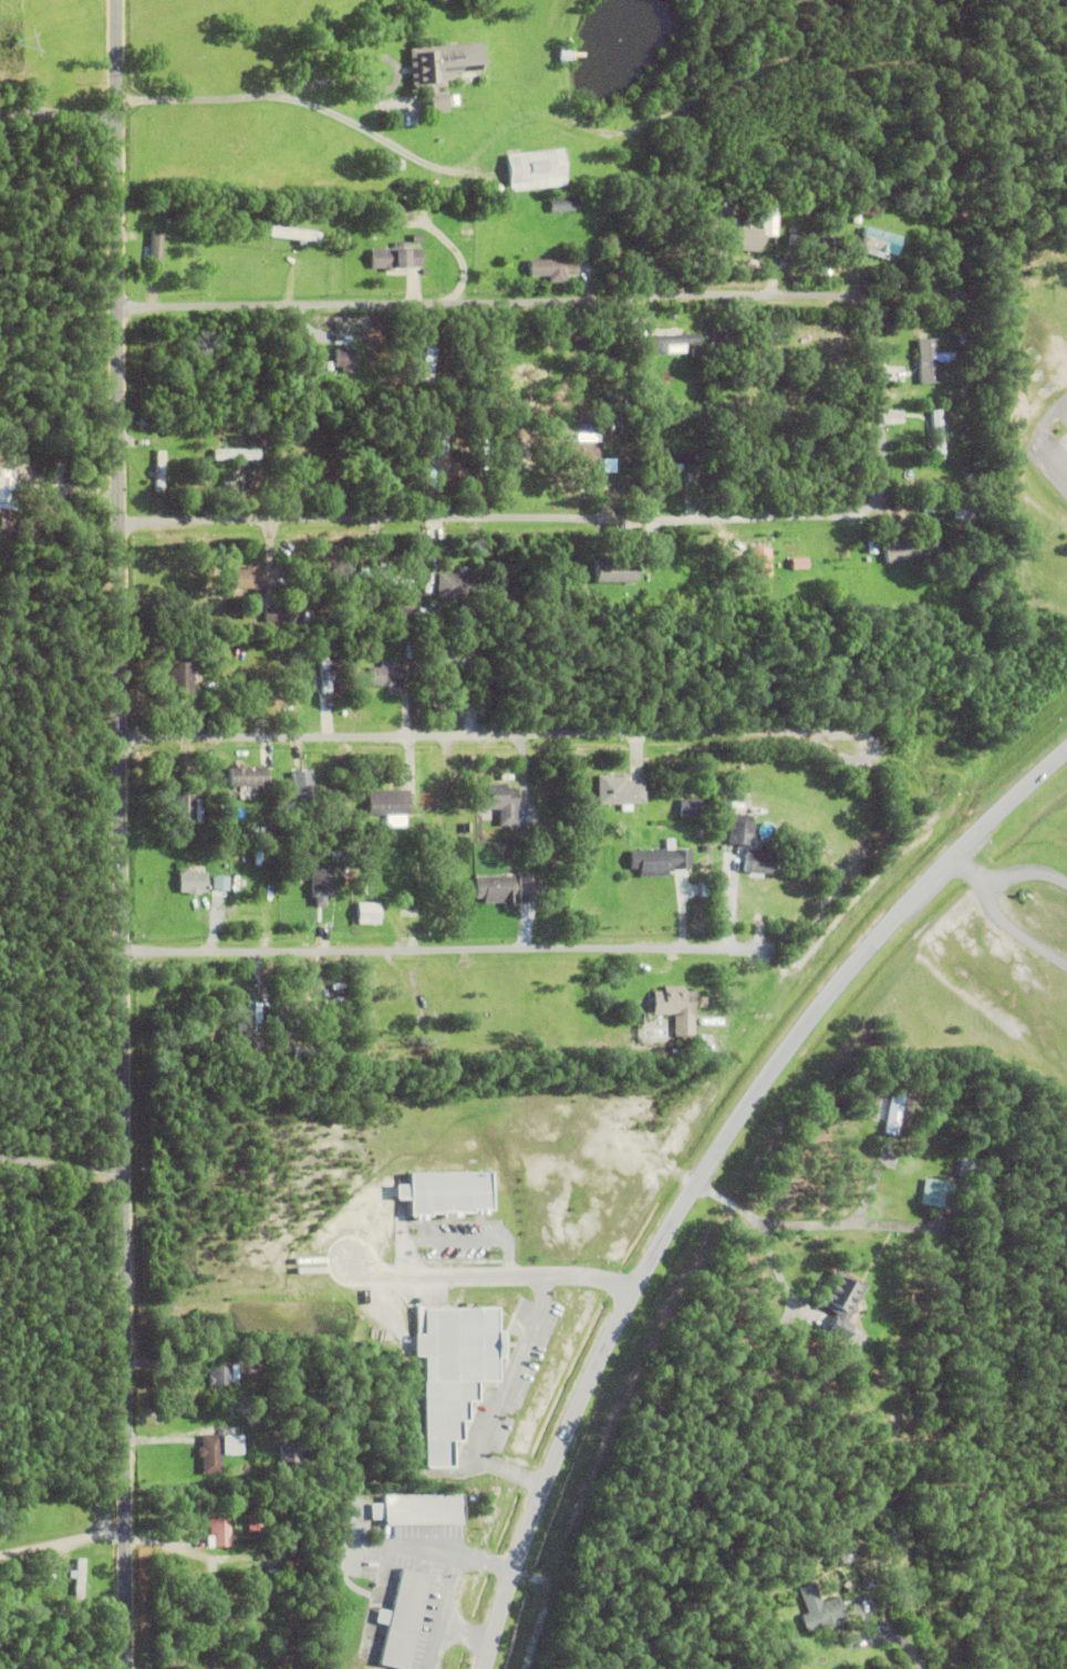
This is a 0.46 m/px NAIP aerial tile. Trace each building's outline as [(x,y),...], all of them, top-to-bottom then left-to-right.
[(445,89),(446,91),(444,91),(446,110),(427,111),(425,91),(427,91),(427,86),(412,87),(407,45),(479,38),(483,66),(450,70),(452,76),(444,77),(444,84),(435,85),(435,90),(445,89)] [(558,61),(558,44),(571,45),(571,61),(558,61)] [(506,153),(561,146),(566,183),(510,190),(506,153)] [(392,159),(403,159),(403,168),(393,169),(392,159)] [(631,195),(644,195),(645,204),(631,205),(631,195)] [(549,199),(573,197),(574,209),(550,211),(549,199)] [(859,199),(871,199),(871,211),(859,211),(859,199)] [(152,203),(168,203),(168,214),(152,214),(152,203)] [(173,225),(173,215),(174,215),(174,211),(182,211),(182,215),(183,215),(183,225),(173,225)] [(723,248),(724,224),(763,227),(760,250),(723,248)] [(883,250),(882,257),(863,251),(861,258),(854,256),(857,250),(856,249),(857,242),(859,243),(864,224),(901,235),(895,253),(883,250)] [(270,235),(271,225),(321,229),(320,240),(270,235)] [(146,268),(158,268),(159,230),(147,230),(146,268)] [(788,242),(788,232),(839,236),(838,246),(788,242)] [(643,242),(644,234),(682,235),(681,243),(643,242)] [(394,270),(384,270),(384,267),(372,267),(372,248),(383,248),(383,247),(385,247),(385,248),(394,248),(394,240),(410,240),(410,247),(423,247),(423,267),(394,267),(394,270)] [(564,280),(548,281),(548,274),(529,274),(529,259),(560,257),(560,261),(577,260),(577,272),(564,273),(564,280)] [(727,362),(725,362),(725,354),(713,354),(713,326),(733,326),(733,361),(733,372),(727,372),(727,362)] [(649,333),(700,331),(700,342),(649,343),(649,333)] [(961,335),(974,334),(975,342),(973,342),(973,352),(962,353),(961,335)] [(947,351),(949,360),(937,360),(939,382),(920,383),(918,338),(936,336),(937,351),(947,351)] [(419,379),(427,342),(438,344),(431,381),(419,379)] [(335,365),(335,348),(344,348),(344,345),(346,345),(346,348),(355,348),(355,365),(335,365)] [(931,407),(941,406),(944,457),(934,458),(931,407)] [(620,415),(632,415),(632,433),(621,434),(620,415)] [(257,427),(258,418),(270,418),(269,428),(257,427)] [(650,419),(657,418),(661,432),(652,434),(650,419)] [(476,429),(486,429),(486,474),(477,474),(476,429)] [(566,466),(566,439),(600,439),(600,466),(566,466)] [(247,458),(246,464),(238,464),(238,459),(215,459),(215,448),(260,448),(260,458),(247,458)] [(156,493),(156,477),(151,477),(152,471),(156,471),(157,450),(165,450),(164,493),(156,493)] [(646,462),(648,450),(697,453),(696,463),(646,462)] [(290,466),(334,465),(334,475),(290,476),(290,466)] [(14,509),(0,508),(0,469),(15,470),(14,481),(18,481),(14,509)] [(953,509),(977,508),(978,518),(953,518),(953,509)] [(929,535),(936,533),(939,543),(931,545),(929,535)] [(883,545),(926,535),(931,552),(888,561),(883,545)] [(750,548),(769,547),(770,574),(752,574),(750,548)] [(593,554),(635,554),(635,581),(594,581),(593,554)] [(360,566),(369,569),(372,557),(380,559),(380,562),(391,564),(389,573),(411,579),(408,588),(358,574),(360,566)] [(690,599),(691,567),(697,567),(697,558),(707,559),(705,600),(690,599)] [(228,568),(246,568),(246,566),(257,566),(257,568),(266,568),(266,592),(255,592),(255,587),(227,587),(228,568)] [(472,599),(423,595),(424,573),(429,574),(429,572),(473,574),(472,599)] [(263,607),(292,607),(292,621),(263,622),(263,607)] [(395,620),(396,608),(421,609),(421,620),(395,620)] [(438,645),(467,644),(468,665),(438,666),(438,645)] [(194,647),(204,647),(204,657),(194,657),(194,647)] [(319,650),(328,650),(330,693),(321,694),(319,650)] [(199,673),(200,684),(194,684),(194,695),(172,695),(172,694),(164,694),(164,684),(170,684),(170,662),(193,662),(193,673),(199,673)] [(299,690),(299,683),(297,683),(296,674),(298,673),(298,666),(302,665),(304,690),(299,690)] [(397,687),(397,667),(367,666),(366,686),(397,687)] [(484,672),(495,672),(495,683),(485,684),(484,672)] [(338,680),(346,680),(346,691),(339,691),(338,680)] [(189,702),(204,702),(204,711),(189,711),(189,702)] [(229,767),(267,767),(267,786),(229,786),(229,767)] [(291,771),(312,769),(315,802),(294,805),(291,771)] [(625,776),(625,781),(633,781),(633,784),(645,782),(645,785),(651,784),(651,792),(644,792),(645,804),(599,805),(598,775),(612,775),(612,776),(625,776)] [(178,822),(179,784),(196,784),(196,798),(204,799),(204,822),(178,822)] [(499,809),(477,809),(477,788),(488,788),(488,784),(506,784),(506,787),(517,787),(517,825),(499,825),(499,809)] [(401,822),(387,822),(387,815),(369,816),(367,789),(410,789),(410,815),(401,815),(401,822)] [(680,799),(701,799),(701,817),(680,817),(680,799)] [(753,821),(752,844),(728,843),(729,820),(732,821),(732,813),(753,815),(753,821)] [(744,871),(746,849),(759,850),(759,844),(775,846),(773,873),(744,871)] [(691,848),(692,869),(673,869),(673,868),(669,868),(669,875),(640,877),(639,869),(630,869),(629,850),(660,849),(666,848),(666,849),(691,848)] [(338,863),(338,852),(346,852),(346,863),(338,863)] [(364,853),(372,853),(373,888),(364,888),(364,853)] [(304,868),(313,868),(317,912),(307,912),(304,868)] [(200,892),(200,893),(187,893),(187,892),(179,892),(179,872),(207,872),(207,892),(200,892)] [(209,889),(225,890),(225,876),(209,875),(209,889)] [(519,875),(537,875),(537,901),(519,901),(519,875)] [(505,905),(505,902),(484,902),(484,898),(476,898),(475,877),(514,877),(514,905),(505,905)] [(358,903),(380,903),(380,923),(358,923),(358,903)] [(677,1015),(653,1015),(653,991),(664,991),(664,986),(685,986),(684,992),(694,992),(694,1037),(677,1037),(677,1015)] [(266,1035),(265,1055),(224,1051),(225,1029),(238,1030),(239,1003),(263,1004),(261,1035),(266,1035)] [(293,1048),(312,1048),(312,1058),(293,1058),(293,1048)] [(883,1133),(891,1090),(904,1092),(897,1136),(883,1133)] [(485,1211),(486,1214),(476,1214),(476,1210),(472,1210),(472,1213),(458,1213),(458,1217),(441,1217),(441,1213),(429,1213),(429,1216),(424,1216),(424,1221),(414,1221),(414,1216),(408,1216),(408,1199),(395,1200),(395,1185),(408,1184),(408,1173),(491,1173),(491,1211),(485,1211)] [(920,1204),(924,1178),(953,1182),(949,1209),(920,1204)] [(816,1304),(835,1269),(866,1286),(853,1307),(854,1309),(852,1315),(849,1315),(846,1320),(816,1304)] [(498,1382),(477,1382),(477,1402),(468,1402),(468,1422),(462,1423),(462,1442),(452,1442),(452,1469),(424,1469),(424,1357),(414,1357),(413,1335),(424,1335),(424,1309),(476,1309),(476,1308),(497,1308),(497,1333),(501,1333),(501,1360),(498,1360),(498,1382)] [(826,1333),(835,1317),(852,1327),(842,1343),(826,1333)] [(238,1366),(238,1375),(231,1375),(231,1387),(208,1387),(208,1356),(221,1356),(221,1366),(238,1366)] [(201,1474),(201,1459),(198,1459),(198,1448),(201,1448),(201,1444),(199,1444),(199,1438),(201,1438),(201,1435),(221,1435),(221,1474),(201,1474)] [(281,1473),(281,1445),(302,1445),(302,1473),(281,1473)] [(385,1526),(385,1521),(371,1521),(370,1504),(384,1504),(384,1496),(463,1495),(463,1525),(385,1526)] [(213,1548),(213,1537),(209,1537),(209,1509),(235,1507),(236,1518),(229,1520),(229,1547),(213,1548)] [(248,1517),(269,1517),(270,1532),(248,1532),(248,1517)] [(840,1563),(838,1557),(840,1552),(846,1549),(851,1553),(853,1558),(851,1563),(846,1566),(840,1563)] [(75,1599),(76,1579),(70,1578),(70,1572),(76,1572),(77,1559),(85,1559),(83,1599),(75,1599)] [(431,1577),(408,1668),(390,1668),(356,1660),(380,1564),(431,1577)] [(861,1582),(870,1579),(873,1588),(864,1590),(861,1582)] [(837,1597),(846,1619),(839,1621),(840,1624),(821,1630),(821,1628),(807,1634),(800,1616),(807,1614),(798,1589),(814,1584),(821,1603),(837,1597)]
